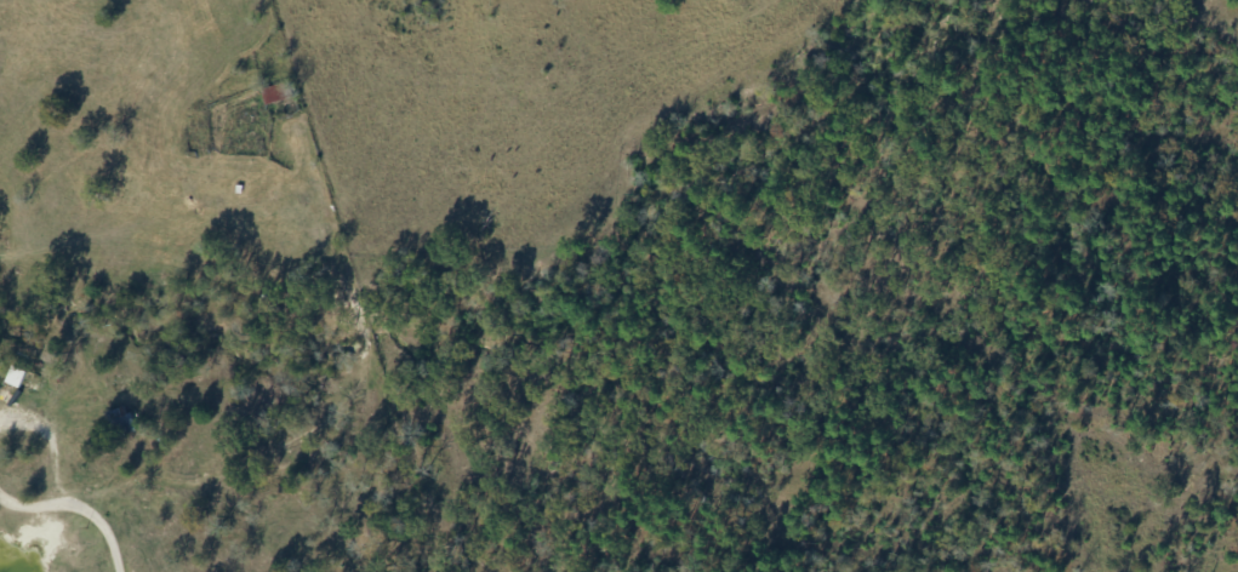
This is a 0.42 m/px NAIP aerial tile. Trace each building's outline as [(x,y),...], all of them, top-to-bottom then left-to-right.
[(265,108),(294,98),(288,82),(259,92),(265,108)] [(183,111),(187,129),(203,126),(199,108),(183,111)] [(38,381),(10,368),(3,384),(31,397),(38,381)]
